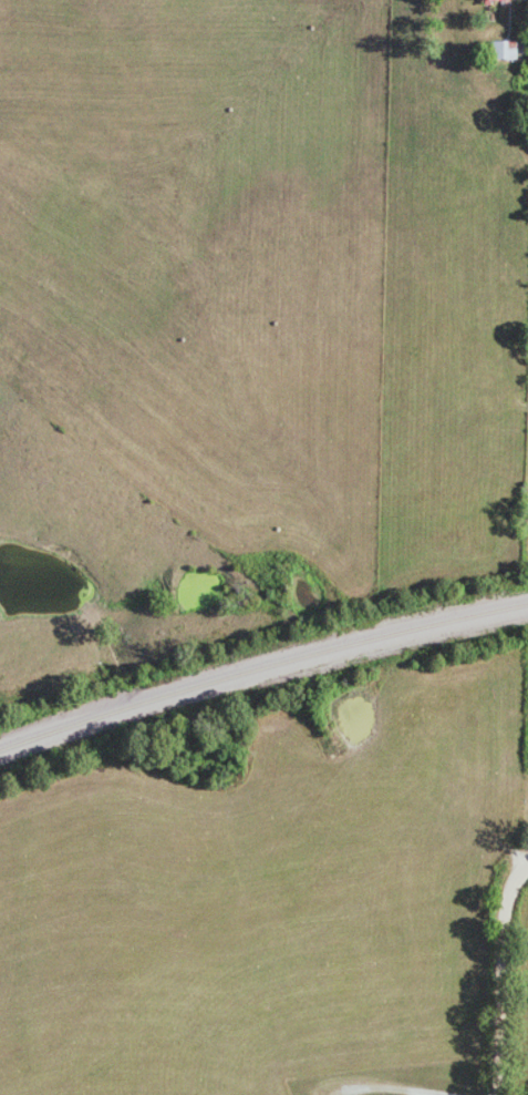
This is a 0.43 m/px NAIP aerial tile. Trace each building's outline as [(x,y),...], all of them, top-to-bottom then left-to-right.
[(515,60),(516,42),(489,42),(489,59),(515,60)]
